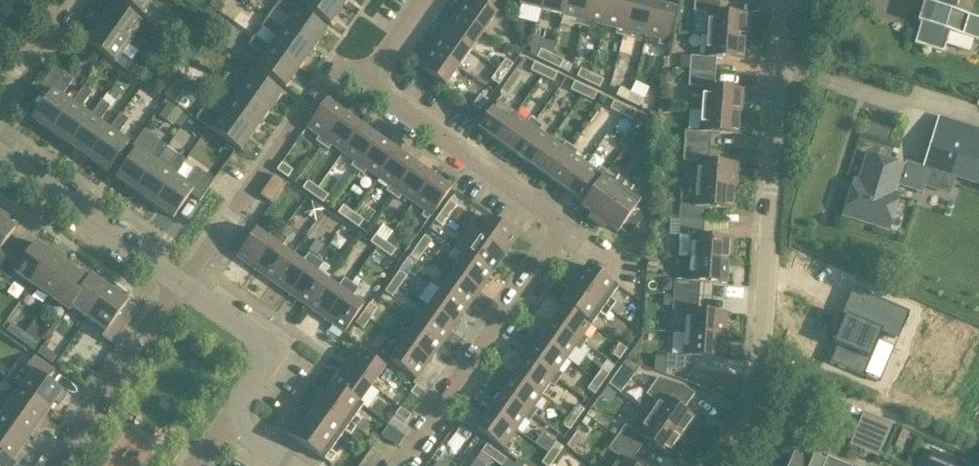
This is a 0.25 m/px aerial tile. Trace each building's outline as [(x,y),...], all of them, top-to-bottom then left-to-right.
[(171,7),(161,0),(120,0),(141,15),(149,4),(165,15),(171,7)] [(297,11),(281,0),(280,0),(275,8),(291,19),(283,29),(267,18),(312,50),(325,31),(297,11)] [(344,5),(336,0),(304,0),(302,4),(330,24),(344,5)] [(456,14),(483,33),(496,14),(490,10),(497,0),(466,0),(456,14)] [(519,5),(541,10),(543,0),(520,0),(519,5)] [(562,16),(566,0),(543,0),(541,10),(562,16)] [(581,27),(588,0),(566,0),(562,16),(575,19),(574,25),(581,27)] [(604,26),(610,0),(588,0),(581,27),(589,28),(590,22),(604,26)] [(623,37),(632,0),(610,0),(604,26),(617,29),(616,35),(623,37)] [(646,36),(653,4),(636,0),(632,0),(623,37),(631,39),(632,33),(646,36)] [(708,13),(706,35),(746,38),(748,15),(719,13),(720,1),(705,0),(694,0),(693,12),(708,13)] [(943,52),(949,32),(978,41),(978,19),(955,12),(959,0),(927,0),(914,44),(943,52)] [(214,12),(201,3),(196,10),(209,19),(214,12)] [(675,10),(653,4),(646,36),(659,39),(658,45),(665,47),(667,41),(675,10)] [(113,5),(100,24),(144,55),(150,47),(134,36),(142,25),(113,5)] [(444,31),(471,50),(483,33),(456,14),(444,31)] [(278,38),(270,48),(254,37),(299,68),(312,50),(267,18),(261,27),(278,38)] [(121,54),(128,44),(144,55),(100,24),(86,43),(115,63),(131,74),(137,66),(121,54)] [(195,34),(187,28),(181,38),(189,43),(195,34)] [(431,49),(458,68),(471,50),(444,31),(431,49)] [(746,38),(706,35),(705,57),(690,56),(690,58),(689,69),(689,71),(715,73),(716,58),(742,60),(744,38),(746,39),(746,38)] [(285,88),(299,68),(254,37),(248,45),(264,56),(257,67),(285,88)] [(445,86),(458,68),(431,49),(418,67),(445,86)] [(548,63),(551,56),(540,50),(536,58),(548,63)] [(551,56),(548,63),(559,69),(562,62),(551,56)] [(690,58),(681,57),(680,68),(689,69),(690,58)] [(498,70),(506,75),(512,66),(504,61),(498,70)] [(530,72),(541,77),(545,70),(534,64),(530,72)] [(32,119),(51,133),(71,104),(61,97),(72,81),(54,68),(39,88),(49,95),(32,119)] [(506,75),(498,70),(490,81),(497,86),(506,75)] [(556,75),(545,70),(541,77),(552,83),(556,75)] [(588,83),(591,76),(580,70),(576,78),(588,83)] [(701,110),(741,112),(743,90),(714,88),(715,73),(689,71),(688,86),(703,87),(701,110)] [(671,72),(662,72),(661,80),(666,81),(670,77),(671,72)] [(244,85),(228,73),(222,82),(267,113),(281,94),(252,74),(244,85)] [(591,76),(588,83),(599,88),(602,81),(591,76)] [(238,93),(237,94),(231,103),(215,92),(209,100),(254,132),(267,113),(222,82),(238,93)] [(569,91),(581,97),(585,89),(573,83),(569,91)] [(90,117),(80,110),(91,94),(83,88),(71,104),(51,133),(70,146),(90,117)] [(627,102),(631,94),(620,88),(616,97),(627,102)] [(596,94),(585,89),(581,97),(592,102),(596,94)] [(631,94),(627,102),(639,107),(643,99),(631,94)] [(473,106),(480,111),(488,100),(480,95),(473,106)] [(478,128),(496,141),(515,114),(504,106),(507,101),(501,97),(497,102),(497,101),(478,128)] [(240,151),(254,132),(209,100),(225,112),(218,122),(202,111),(196,119),(212,130),(212,131),(240,151)] [(109,130),(98,123),(110,107),(101,101),(90,117),(70,146),(88,159),(109,130)] [(315,141),(321,146),(344,114),(326,101),(307,128),(319,136),(315,141)] [(621,115),(625,107),(614,101),(610,110),(621,115)] [(168,104),(162,113),(175,122),(181,113),(168,104)] [(625,107),(621,115),(632,121),(637,112),(625,107)] [(741,112),(701,110),(700,132),(685,131),(684,146),(710,148),(711,133),(737,135),(739,113),(741,113),(741,112)] [(128,144),(117,136),(128,120),(120,114),(109,130),(88,159),(108,172),(128,144)] [(331,145),(343,153),(362,127),(344,114),(321,146),(328,150),(331,145)] [(526,122),(515,114),(496,141),(514,153),(536,122),(530,117),(526,122)] [(923,168),(905,162),(903,169),(869,158),(860,185),(856,184),(846,214),(886,227),(896,197),(891,195),(894,186),(921,195),(929,170),(978,186),(978,131),(939,118),(923,168)] [(543,126),(536,122),(514,153),(531,166),(550,139),(539,131),(543,126)] [(350,166),(357,171),(379,139),(362,127),(343,153),(354,161),(350,166)] [(366,170),(378,178),(397,152),(379,139),(357,171),(363,175),(366,170)] [(562,147),(550,139),(531,166),(549,178),(572,147),(565,142),(562,147)] [(135,192),(155,163),(167,147),(158,141),(147,157),(138,151),(118,180),(135,192)] [(696,184),(736,187),(737,164),(708,162),(710,148),(684,146),(683,161),(697,162),(696,184)] [(578,151),(572,147),(549,178),(567,191),(586,164),(574,156),(578,151)] [(386,191),(392,196),(414,164),(397,152),(378,178),(389,186),(386,191)] [(166,170),(155,163),(135,192),(154,205),(174,176),(185,160),(177,154),(166,170)] [(282,163),(276,171),(287,178),(293,171),(282,163)] [(402,195),(413,203),(432,177),(414,164),(392,196),(398,200),(402,195)] [(567,191),(583,203),(584,203),(604,176),(607,172),(600,167),(597,172),(586,164),(567,191)] [(173,218),(190,194),(200,201),(214,181),(196,167),(184,183),(174,176),(154,205),(173,218)] [(259,196),(271,204),(286,183),(274,175),(259,196)] [(618,233),(619,230),(629,237),(645,215),(635,208),(640,201),(629,194),(633,188),(618,177),(614,183),(604,176),(584,203),(583,203),(581,206),(618,233)] [(450,190),(432,177),(413,203),(424,211),(421,216),(427,221),(431,216),(450,190)] [(312,196),(317,189),(307,182),(302,189),(312,196)] [(678,221),(704,222),(705,208),(732,210),(733,188),(736,188),(736,187),(696,184),(694,207),(679,206),(678,221)] [(317,189),(312,196),(323,203),(327,197),(317,189)] [(442,211),(449,217),(457,206),(449,201),(442,211)] [(348,220),(352,214),(342,207),(338,213),(348,220)] [(449,217),(442,211),(434,221),(442,227),(449,217)] [(0,212),(0,271),(14,251),(4,244),(15,229),(6,222),(9,218),(0,212)] [(352,214),(348,220),(358,227),(362,221),(352,214)] [(491,218),(478,237),(504,256),(518,237),(491,218)] [(669,220),(668,235),(677,236),(678,221),(669,220)] [(690,259),(730,262),(732,239),(703,237),(704,222),(678,221),(677,236),(692,237),(690,259)] [(236,257),(255,270),(280,235),(273,230),(267,238),(255,230),(236,257)] [(280,235),(255,270),(272,283),(291,256),(281,249),(287,240),(280,235)] [(360,268),(370,240),(358,236),(348,264),(360,268)] [(379,251),(384,244),(375,237),(369,244),(379,251)] [(417,247),(424,251),(430,242),(424,237),(417,247)] [(504,256),(478,237),(465,254),(492,273),(504,256)] [(316,242),(309,252),(317,258),(324,248),(316,242)] [(24,258),(14,251),(0,271),(11,279),(15,273),(33,286),(57,252),(47,245),(44,250),(35,243),(24,258)] [(384,244),(379,251),(390,258),(395,251),(384,244)] [(424,251),(417,247),(409,258),(416,263),(424,251)] [(433,258),(424,251),(416,263),(425,269),(433,258)] [(65,258),(57,252),(33,286),(51,298),(71,269),(62,263),(65,258)] [(291,256),(272,283),(290,295),(315,260),(308,254),(302,263),(291,256)] [(453,272),(479,291),(492,273),(465,254),(453,272)] [(673,295),(699,297),(700,282),(726,284),(728,262),(730,262),(690,259),(689,282),(674,281),(673,292),(673,295)] [(315,260),(290,295),(308,308),(327,281),(316,274),(323,265),(315,260)] [(564,305),(592,324),(599,315),(605,319),(610,311),(616,303),(610,299),(618,288),(586,266),(579,277),(573,272),(560,290),(566,294),(560,303),(564,306),(564,305)] [(69,311),(72,307),(93,278),(82,270),(79,275),(71,269),(51,298),(69,311)] [(440,290),(467,309),(479,291),(453,272),(440,290)] [(392,282),(399,287),(406,278),(399,273),(392,282)] [(356,277),(351,285),(355,288),(361,280),(356,277)] [(100,283),(93,278),(72,307),(88,318),(112,285),(103,278),(100,283)] [(327,281),(308,308),(325,320),(351,285),(343,279),(337,288),(327,281)] [(668,280),(663,285),(662,292),(673,292),(674,281),(668,280)] [(399,287),(392,282),(385,293),(391,298),(399,287)] [(127,302),(118,296),(121,291),(112,285),(88,318),(106,331),(102,337),(113,345),(135,314),(125,306),(127,302)] [(352,299),(358,290),(355,288),(351,285),(325,320),(344,333),(363,306),(352,299)] [(428,307),(455,326),(467,309),(440,290),(428,307)] [(663,295),(662,307),(672,308),(673,295),(663,295)] [(685,334),(725,336),(726,314),(698,311),(699,297),(673,295),(672,308),(672,311),(687,312),(685,334)] [(832,348),(835,350),(828,367),(859,380),(878,336),(891,342),(902,316),(862,298),(853,320),(845,317),(832,348)] [(616,303),(610,311),(617,316),(620,318),(626,310),(616,303)] [(363,314),(370,319),(377,309),(370,304),(363,314)] [(552,322),(584,345),(588,339),(583,335),(590,325),(591,326),(592,324),(564,305),(564,306),(552,322)] [(415,325),(442,344),(455,326),(428,307),(415,325)] [(370,319),(363,314),(355,324),(363,329),(370,319)] [(584,345),(552,322),(539,340),(566,359),(574,348),(579,351),(584,345)] [(6,332),(18,340),(22,333),(11,325),(6,332)] [(403,342),(430,361),(442,344),(415,325),(403,342)] [(693,371),(694,357),(721,359),(722,337),(725,337),(725,336),(685,334),(683,356),(667,355),(666,369),(693,371)] [(38,344),(25,335),(20,341),(33,351),(38,344)] [(527,358),(558,381),(563,375),(558,371),(566,359),(539,340),(527,358)] [(416,380),(430,361),(403,342),(390,361),(416,380)] [(612,355),(619,360),(627,349),(619,344),(612,355)] [(43,346),(37,353),(51,363),(56,356),(43,346)] [(357,349),(344,368),(371,387),(384,368),(357,349)] [(66,395),(47,381),(54,371),(34,357),(26,368),(32,372),(19,389),(49,410),(55,402),(59,405),(66,395)] [(558,381),(527,358),(514,376),(541,395),(549,383),(554,387),(558,381)] [(344,368),(333,385),(332,386),(359,404),(359,403),(371,387),(344,368)] [(620,368),(608,385),(619,394),(633,377),(620,368)] [(594,379),(602,385),(609,375),(601,369),(594,379)] [(502,393),(534,416),(538,410),(533,406),(541,395),(514,376),(502,393)] [(651,388),(663,397),(650,415),(683,438),(696,420),(673,403),(679,393),(658,378),(651,388)] [(602,385),(594,379),(587,390),(595,395),(602,385)] [(332,386),(333,385),(332,384),(324,395),(317,391),(305,407),(312,412),(293,438),(324,461),(324,460),(330,464),(336,456),(330,452),(344,432),(350,436),(361,421),(355,417),(363,406),(359,403),(359,404),(332,386)] [(416,386),(410,393),(421,401),(426,393),(416,386)] [(41,431),(47,422),(43,419),(49,410),(19,389),(12,400),(0,392),(0,402),(41,431)] [(534,416),(502,393),(489,411),(516,430),(524,419),(529,422),(534,416)] [(0,402),(0,413),(2,414),(0,417),(0,429),(24,445),(30,437),(34,440),(41,431),(0,402)] [(569,415),(577,420),(584,410),(576,405),(569,415)] [(406,423),(411,415),(400,408),(395,415),(406,423)] [(641,410),(629,428),(625,425),(616,437),(638,452),(646,440),(668,455),(680,437),(682,439),(683,438),(650,415),(649,416),(641,410)] [(516,430),(489,411),(476,430),(503,448),(508,451),(513,445),(508,441),(516,430)] [(892,425),(862,413),(849,446),(878,458),(892,425)] [(577,420),(569,415),(562,426),(569,431),(577,420)] [(580,424),(585,427),(589,421),(585,417),(580,424)] [(398,447),(405,437),(388,425),(381,435),(398,447)] [(466,442),(471,435),(461,427),(456,434),(466,442)] [(16,465),(22,457),(18,454),(24,445),(0,429),(0,455),(16,465)] [(908,433),(897,429),(890,446),(901,451),(908,433)] [(629,464),(638,452),(616,437),(608,449),(620,458),(614,465),(632,465),(629,464)] [(549,453),(556,458),(563,448),(556,443),(549,453)] [(490,460),(496,453),(485,446),(480,453),(490,460)] [(827,457),(825,461),(795,449),(788,465),(848,465),(827,457)] [(382,458),(370,450),(359,465),(376,465),(382,458)] [(924,465),(969,465),(930,450),(924,465)] [(480,453),(471,465),(486,465),(490,460),(480,453)] [(490,460),(498,465),(502,465),(506,461),(496,453),(490,460)] [(549,453),(541,464),(545,465),(551,465),(556,458),(549,453)] [(0,455),(0,465),(16,465),(0,455)]
